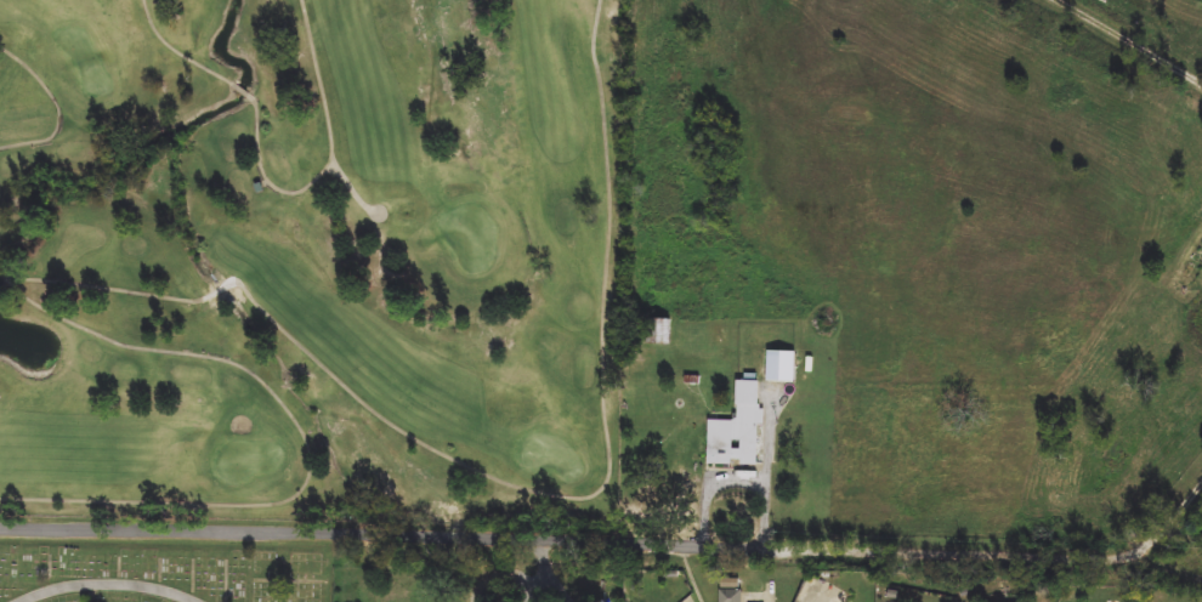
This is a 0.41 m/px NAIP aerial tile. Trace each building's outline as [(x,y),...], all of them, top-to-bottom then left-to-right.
[(710,420),(737,421),(738,381),(760,381),(759,464),(709,462),(710,420)] [(743,590),(743,601),(721,601),(721,590),(743,590)]
